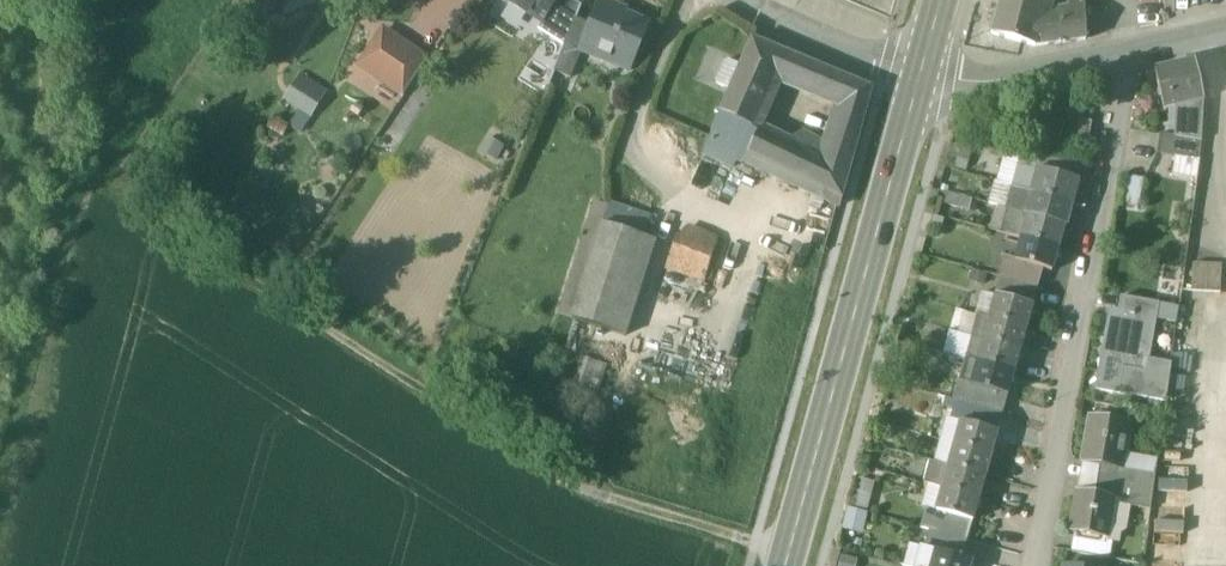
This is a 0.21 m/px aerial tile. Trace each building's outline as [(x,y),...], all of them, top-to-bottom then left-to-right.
[(510,4),(527,15),(531,8),(546,18),(557,0),(512,0),(510,4)] [(572,0),(557,0),(546,18),(539,29),(565,46),(577,18),(582,6),(572,0)] [(992,34),(1035,47),(1044,16),(1048,0),(1001,0),(992,34)] [(1044,16),(1035,47),(1085,41),(1083,0),(1068,0),(1070,13),(1044,16)] [(1044,16),(1070,13),(1068,0),(1048,0),(1044,16)] [(619,17),(601,9),(604,2),(601,1),(592,25),(582,47),(584,48),(612,59),(614,55),(632,62),(648,24),(624,14),(625,11),(622,10),(619,17)] [(592,25),(577,18),(565,46),(555,71),(571,79),(584,48),(582,47),(592,25)] [(427,59),(384,30),(360,66),(403,95),(427,59)] [(753,39),(720,113),(752,128),(753,128),(776,77),(786,53),(753,39)] [(851,79),(786,53),(776,77),(841,104),(851,79)] [(1196,62),(1155,72),(1165,110),(1179,106),(1204,100),(1196,62)] [(292,71),(280,101),(314,116),(327,85),(292,71)] [(871,88),(851,79),(841,104),(840,106),(827,143),(804,133),(803,134),(789,144),(759,130),(759,131),(753,128),(752,128),(741,152),(738,159),(744,162),(744,163),(838,207),(871,88)] [(1204,100),(1179,106),(1176,136),(1176,138),(1202,141),(1204,100)] [(752,128),(720,113),(710,138),(741,152),(752,128)] [(1093,122),(1082,121),(1079,137),(1090,139),(1093,122)] [(1176,136),(1161,134),(1157,152),(1175,156),(1200,160),(1202,141),(1176,138),(1176,136)] [(741,152),(710,138),(703,153),(734,167),(738,159),(741,152)] [(1082,168),(1030,154),(1026,167),(1025,169),(1040,173),(1040,171),(1078,182),(1082,168)] [(1200,160),(1175,156),(1172,174),(1197,179),(1200,160)] [(1040,173),(1025,169),(1026,167),(1022,166),(1016,189),(1024,191),(1024,192),(1034,194),(1040,173)] [(1078,182),(1040,171),(1040,173),(1034,194),(1071,205),(1078,182)] [(1144,178),(1128,176),(1123,204),(1139,206),(1144,178)] [(1016,189),(996,183),(990,205),(1010,211),(1016,189)] [(1024,191),(1016,189),(1010,211),(1013,212),(1027,216),(1034,194),(1024,192),(1024,191)] [(1071,205),(1034,194),(1027,216),(1027,217),(1065,227),(1071,205)] [(648,217),(610,205),(603,226),(641,239),(642,239),(648,217)] [(1027,216),(1013,212),(1006,235),(1013,236),(1017,220),(1026,222),(1027,217),(1027,216)] [(1065,227),(1027,217),(1026,222),(1021,239),(1059,249),(1065,227)] [(1017,220),(1013,236),(1021,239),(1026,222),(1017,220)] [(641,239),(603,226),(573,319),(612,331),(641,239)] [(714,251),(677,238),(666,268),(703,281),(714,251)] [(641,239),(612,331),(625,335),(655,243),(642,239),(641,239)] [(1059,249),(1021,239),(1015,260),(1015,262),(1044,270),(1052,273),(1059,249)] [(1052,273),(1044,270),(1039,288),(1038,289),(1062,295),(1068,273),(1061,271),(1067,251),(1059,249),(1052,273)] [(1044,270),(1015,262),(1015,260),(1007,258),(1001,278),(1039,288),(1044,270)] [(1222,266),(1194,264),(1192,292),(1220,294),(1222,266)] [(1039,288),(1001,278),(996,296),(1034,306),(1038,289),(1039,288)] [(985,293),(978,316),(990,319),(996,296),(985,293)] [(1034,306),(996,296),(990,319),(1027,329),(1034,306)] [(1149,302),(1122,297),(1119,312),(1146,316),(1149,302)] [(1179,307),(1149,302),(1146,316),(1158,318),(1157,319),(1177,322),(1179,307)] [(1119,312),(1110,310),(1097,375),(1099,375),(1096,390),(1121,395),(1125,371),(1147,375),(1149,363),(1157,319),(1158,318),(1119,312)] [(990,319),(978,316),(972,338),(984,341),(990,319)] [(1027,329),(990,319),(984,341),(1021,351),(1027,329)] [(972,338),(952,332),(946,354),(967,360),(972,338)] [(972,338),(967,360),(978,363),(984,341),(972,338)] [(1021,351),(984,341),(978,363),(1015,373),(1021,351)] [(967,360),(955,401),(958,402),(978,407),(983,390),(971,386),(978,363),(967,360)] [(1015,373),(978,363),(971,386),(983,390),(1008,397),(1015,373)] [(1170,367),(1149,363),(1147,375),(1125,371),(1121,395),(1165,403),(1170,367)] [(1008,397),(983,390),(978,407),(1003,415),(1008,397)] [(978,407),(958,402),(953,422),(961,424),(962,423),(998,433),(1003,415),(978,407)] [(1128,425),(1091,418),(1083,465),(1100,468),(1120,471),(1120,470),(1127,471),(1155,476),(1157,459),(1123,453),(1128,425)] [(998,433),(962,423),(961,424),(955,446),(992,456),(998,433)] [(992,456),(955,446),(953,454),(949,468),(986,478),(992,456)] [(942,451),(932,448),(928,461),(931,463),(938,464),(942,451)] [(953,454),(942,451),(938,464),(949,468),(953,454)] [(938,464),(931,463),(925,484),(934,486),(943,489),(949,468),(938,464)] [(1100,468),(1083,465),(1078,492),(1095,495),(1097,482),(1100,468)] [(986,478),(949,468),(943,489),(942,489),(979,500),(986,478)] [(1120,471),(1100,468),(1097,482),(1125,487),(1127,471),(1120,470),(1120,471)] [(1155,476),(1127,471),(1125,487),(1153,492),(1155,476)] [(1125,487),(1097,482),(1095,495),(1114,498),(1114,500),(1121,502),(1122,502),(1125,487)] [(979,500),(942,489),(943,489),(934,486),(933,487),(930,486),(923,508),(926,509),(973,522),(979,500)] [(1153,492),(1125,487),(1122,502),(1121,502),(1121,505),(1129,507),(1150,510),(1153,492)] [(1095,495),(1078,492),(1071,534),(1122,543),(1129,507),(1121,505),(1121,502),(1114,500),(1114,498),(1095,495)] [(844,509),(842,529),(860,530),(862,510),(844,509)] [(973,522),(926,509),(921,528),(931,531),(968,541),(973,522)] [(968,541),(931,531),(925,549),(935,552),(963,560),(968,541)] [(919,565),(931,565),(935,552),(925,549),(924,549),(919,565)] [(935,552),(931,565),(971,565),(972,562),(963,560),(935,552)] [(854,556),(834,554),(833,565),(853,565),(854,556)]
